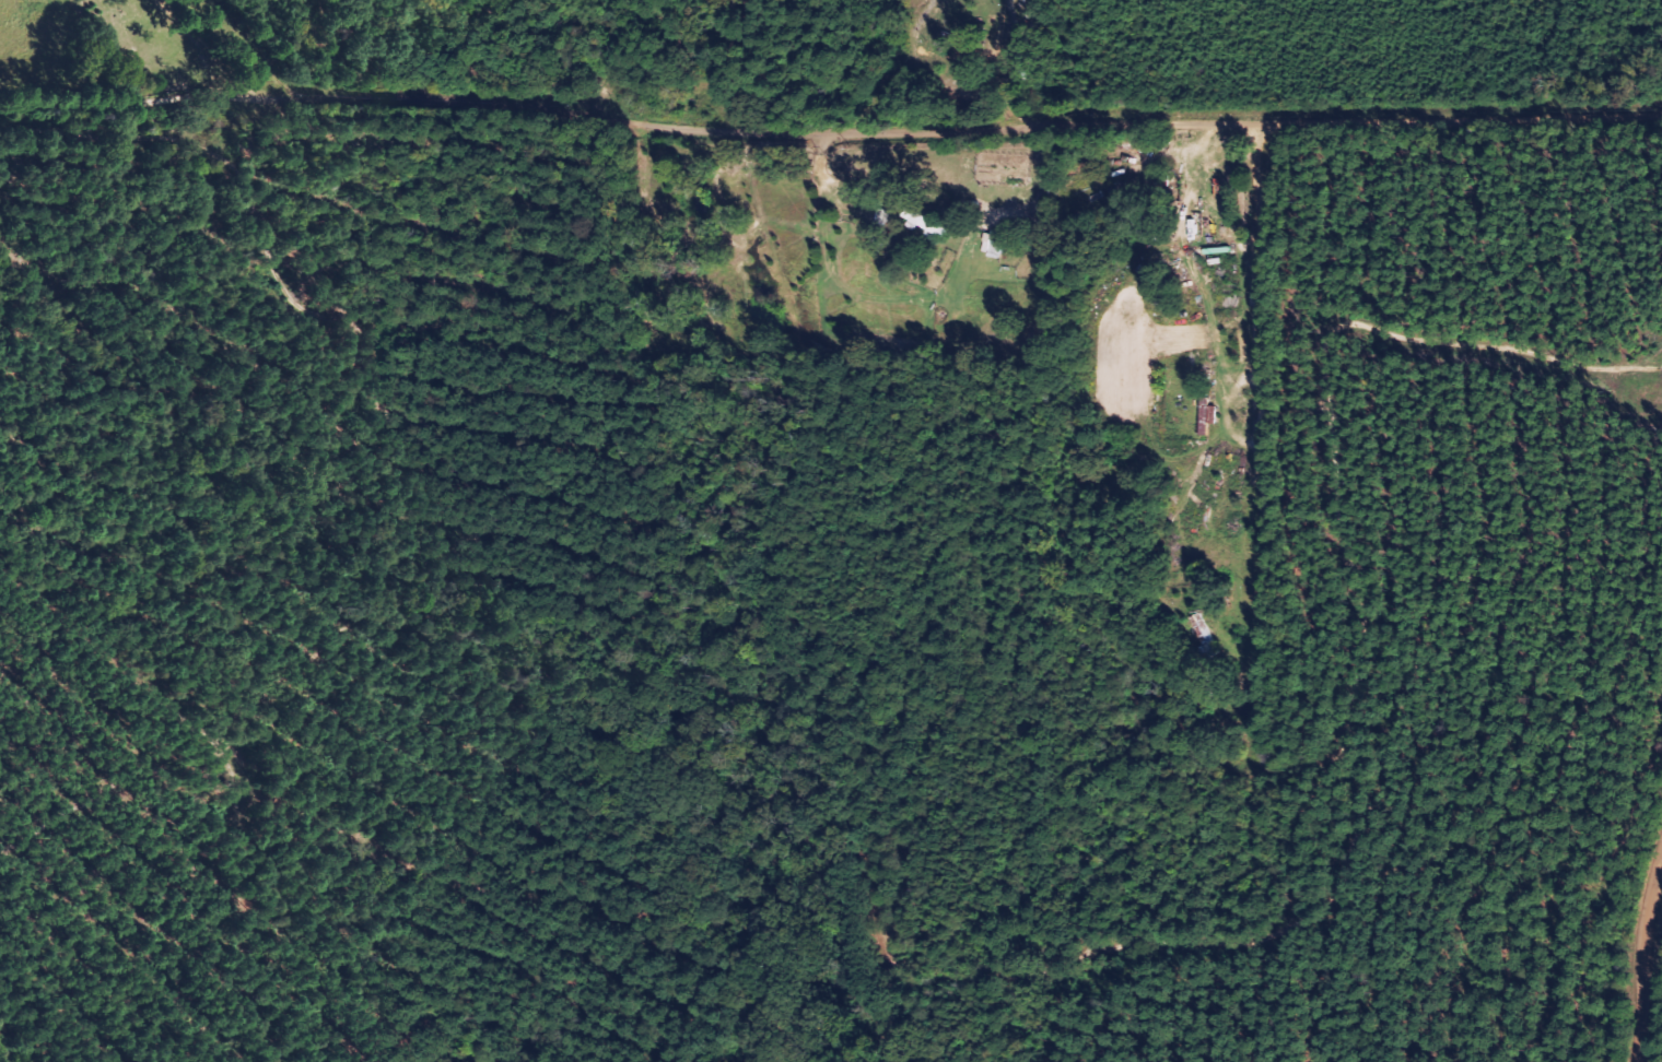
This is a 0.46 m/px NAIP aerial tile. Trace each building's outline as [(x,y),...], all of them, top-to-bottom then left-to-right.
[(985,254),(1006,258),(1011,236),(989,232),(985,254)]
